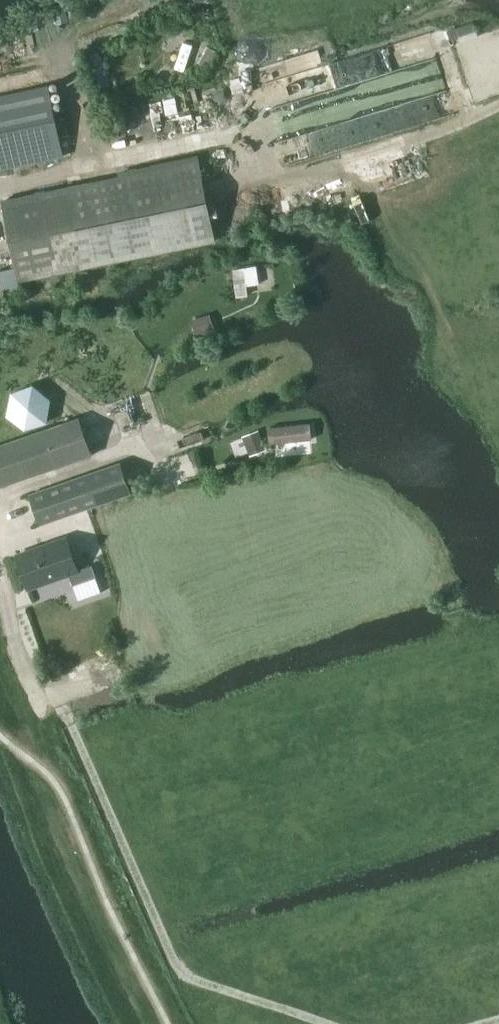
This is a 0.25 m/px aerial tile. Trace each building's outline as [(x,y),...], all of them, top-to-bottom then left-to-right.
[(208,70),(217,54),(207,48),(198,64),(208,70)] [(0,97),(0,170),(65,157),(51,86),(0,97)] [(150,254),(210,241),(194,162),(4,201),(20,281),(150,254)] [(258,268),(235,271),(238,299),(250,297),(249,287),(260,286),(258,268)] [(197,338),(216,331),(211,316),(192,323),(197,338)] [(26,431),(49,424),(53,400),(34,385),(12,393),(7,416),(26,431)] [(80,419),(0,447),(0,488),(93,455),(80,419)] [(311,424),(268,428),(269,442),(312,439),(311,424)] [(257,430),(242,436),(247,449),(262,443),(257,430)] [(121,462),(29,494),(40,525),(119,498),(132,494),(121,462)] [(68,535),(17,554),(30,591),(70,576),(73,584),(95,577),(91,565),(79,569),(68,535)]
